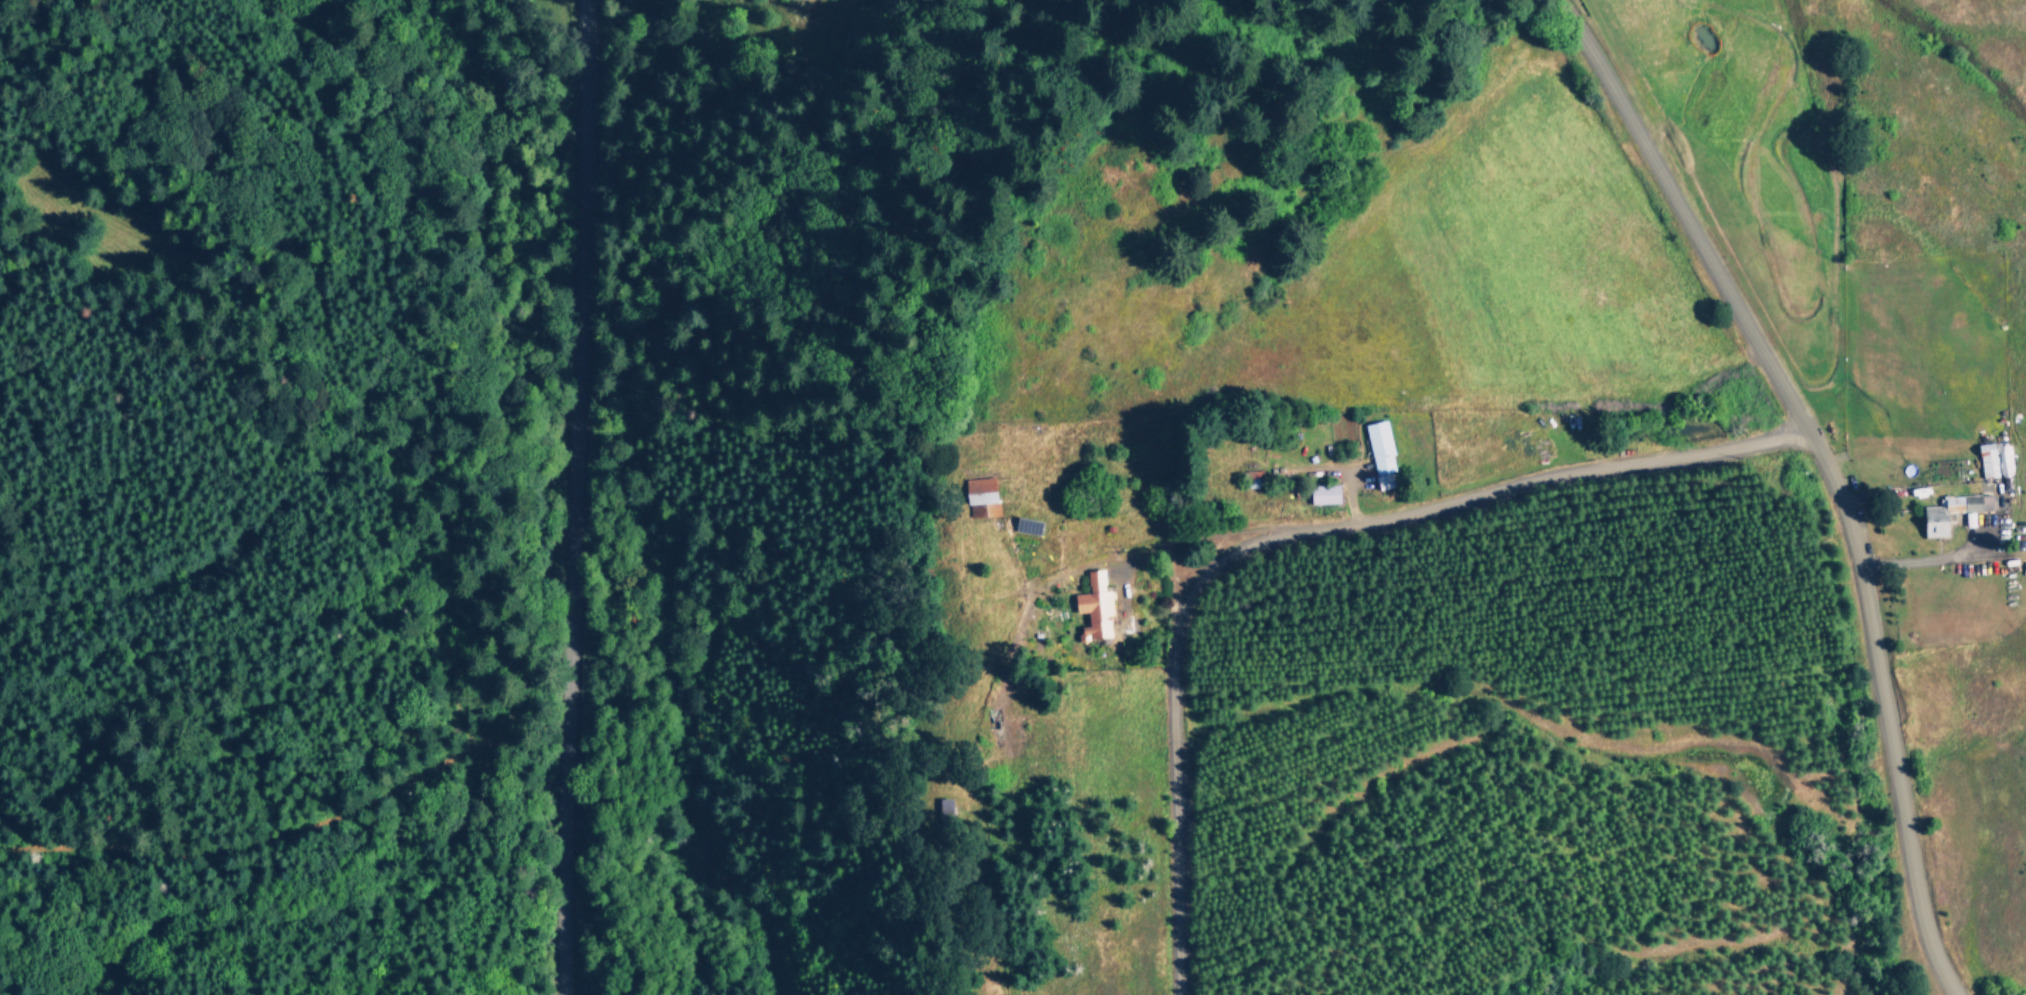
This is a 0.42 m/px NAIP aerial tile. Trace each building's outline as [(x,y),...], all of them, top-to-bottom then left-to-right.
[(1391,421),(1368,425),(1378,478),(1401,473),(1391,421)] [(1001,504),(1000,479),(970,480),(972,506),(1001,504)] [(1346,506),(1346,487),(1312,487),(1312,506),(1346,506)] [(1953,538),(1952,514),(1990,513),(1990,496),(1944,498),(1945,508),(1923,509),(1924,540),(1953,538)] [(1118,640),(1116,593),(1111,593),(1110,571),(1091,572),(1092,596),(1080,596),(1081,614),(1092,614),(1093,629),(1084,629),(1084,641),(1118,640)] [(993,708),(993,745),(1002,745),(1002,763),(1026,763),(1026,721),(1003,721),(1003,708),(993,708)]
